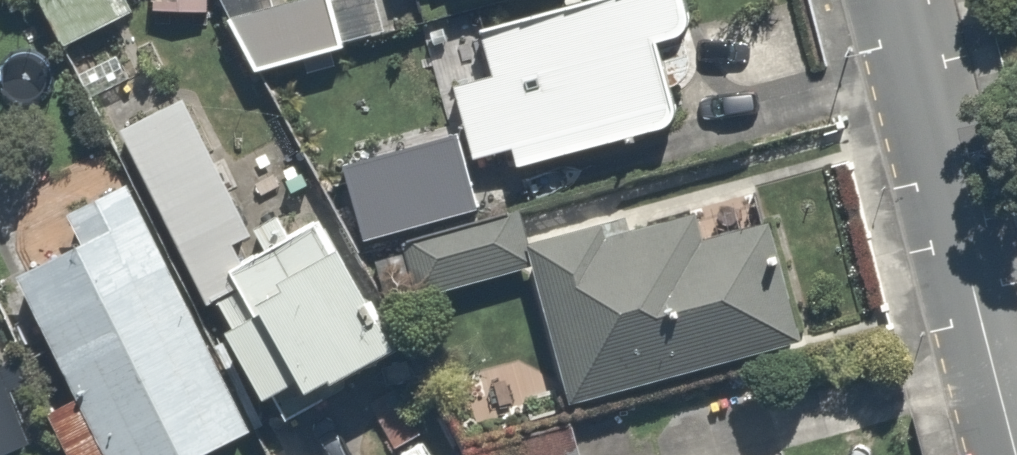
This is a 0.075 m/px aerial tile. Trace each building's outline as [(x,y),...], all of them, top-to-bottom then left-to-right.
[(258,83),(397,34),(385,0),(341,0),(281,21),(273,0),(228,0),(258,83)] [(433,31),(547,0),(425,0),(433,31)] [(478,163),(482,177),(526,163),(535,192),(687,145),(677,112),(722,98),(692,0),(632,0),(492,44),(503,81),(456,95),(478,163)] [(147,189),(284,444),(418,373),(333,216),(275,247),(200,106),(124,147),(147,189)] [(478,163),(331,207),(363,263),(418,246),(496,222),(482,177),(478,163)] [(88,410),(61,425),(77,454),(264,454),(284,444),(147,189),(73,228),(83,248),(19,282),(88,410)] [(496,222),(418,246),(437,306),(535,275),(577,410),(817,335),(783,225),(709,248),(696,205),(535,255),(522,214),(496,222)] [(0,394),(0,454),(25,454),(0,394)] [(509,454),(583,454),(579,447),(509,454)]
